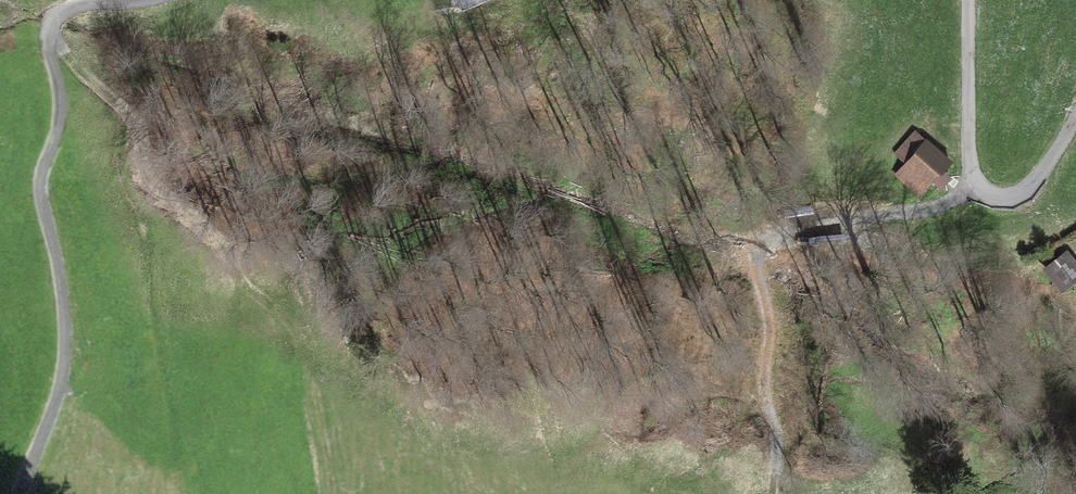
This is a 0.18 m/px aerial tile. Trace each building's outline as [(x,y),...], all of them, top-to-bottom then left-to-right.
[(895,154),(901,170),(927,142),(916,131),(895,154)] [(896,175),(918,195),(949,161),(927,142),(901,170),(896,175)] [(1048,270),(1063,288),(1075,278),(1075,266),(1067,255),(1048,270)]
